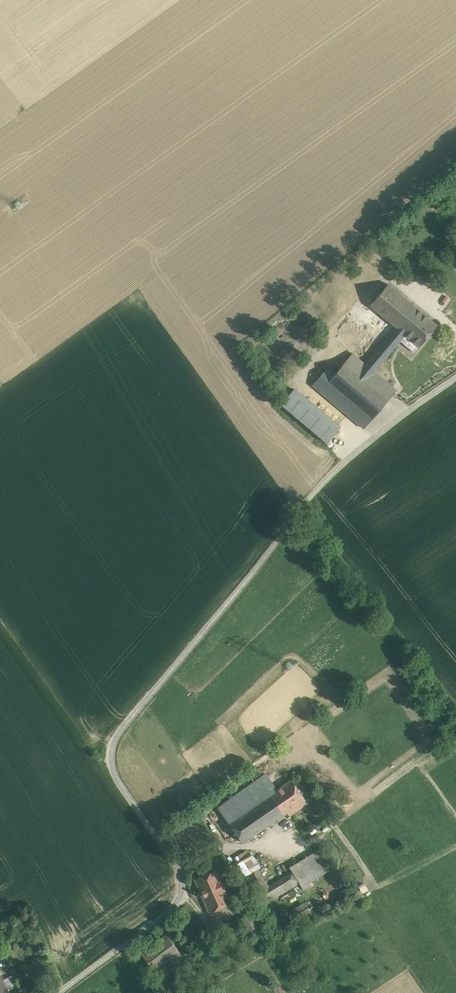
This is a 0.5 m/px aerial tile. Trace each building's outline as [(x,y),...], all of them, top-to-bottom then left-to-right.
[(422,313),(388,284),(370,305),(396,327),(404,335),(422,313)] [(422,313),(404,335),(405,335),(400,341),(414,352),(437,325),(422,313)] [(392,331),(365,364),(352,353),(345,361),(367,380),(374,371),(400,341),(405,335),(404,335),(396,327),(394,329),(392,327),(390,330),(392,331)] [(367,380),(345,361),(335,373),(320,391),(364,428),(396,390),(374,371),(367,380)] [(329,368),(313,386),(320,391),(335,373),(329,368)] [(339,427),(294,389),(281,404),(326,443),(339,427)] [(244,732),(238,737),(253,756),(259,751),(244,732)] [(205,785),(212,781),(201,762),(194,766),(205,785)] [(266,773),(218,808),(242,842),(287,812),(273,792),(276,789),(266,773)] [(305,800),(291,779),(276,789),(273,792),(287,812),(289,810),(291,814),(305,804),(302,801),(305,800)] [(332,868),(320,848),(314,852),(326,872),(332,868)] [(245,851),(235,857),(238,863),(249,856),(245,851)] [(314,852),(289,867),(292,871),(301,887),(326,872),(314,852)] [(249,856),(238,863),(245,875),(246,875),(258,868),(260,867),(252,854),(249,856)] [(268,886),(258,868),(246,875),(264,904),(286,891),(279,879),(268,886)] [(215,870),(194,879),(201,895),(222,886),(215,870)] [(292,871),(279,879),(286,891),(299,883),(292,871)] [(222,886),(201,895),(209,913),(230,904),(222,886)] [(238,906),(240,911),(250,907),(248,902),(238,906)] [(296,914),(308,907),(305,902),(293,908),(296,914)] [(273,926),(280,940),(315,920),(308,907),(296,914),(273,926)] [(171,931),(166,934),(169,939),(174,935),(171,931)] [(166,934),(140,954),(152,969),(176,950),(177,949),(169,939),(166,934)] [(176,950),(152,969),(161,981),(186,962),(176,950)] [(12,975),(2,980),(8,990),(18,985),(12,975)] [(0,977),(0,992),(9,992),(8,990),(2,980),(1,977),(0,977)]
